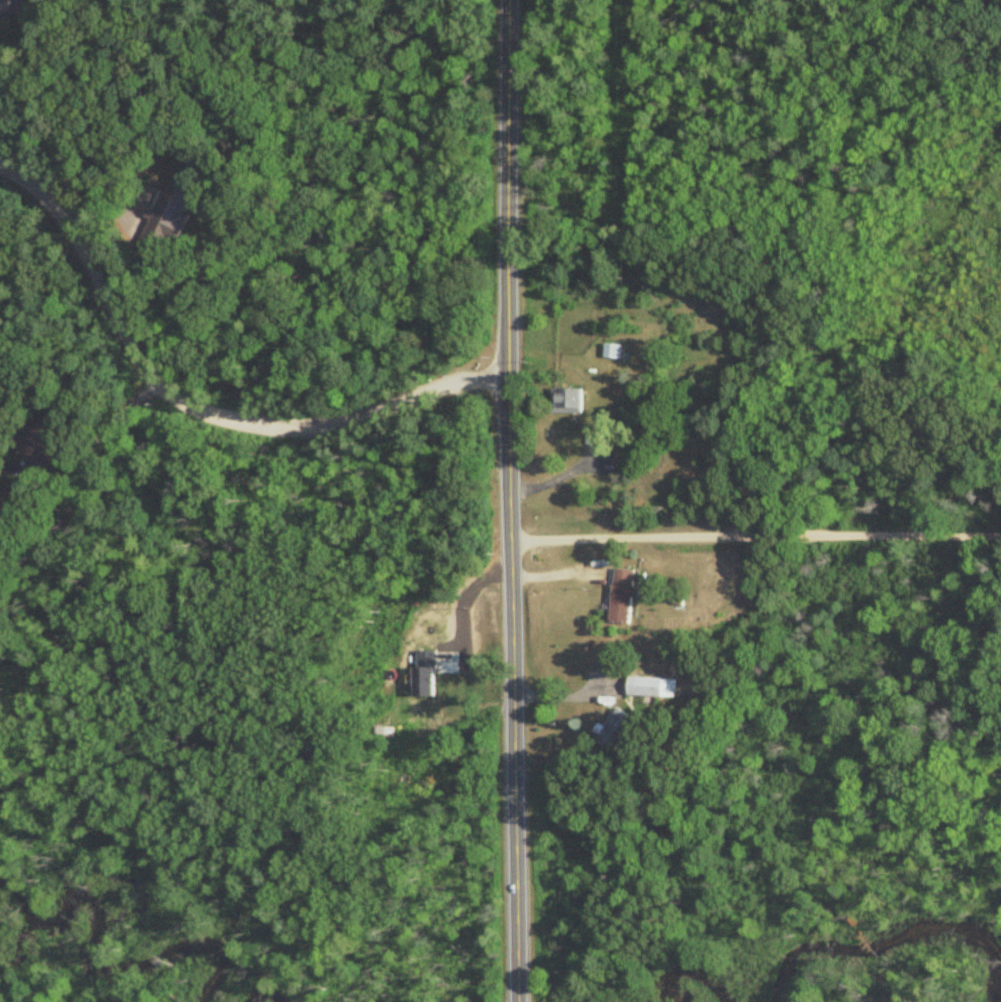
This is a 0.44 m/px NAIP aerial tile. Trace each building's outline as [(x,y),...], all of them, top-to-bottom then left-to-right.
[(29,11),(25,0),(0,0),(0,14),(2,20),(29,11)] [(196,186),(169,175),(141,246),(169,257),(196,186)] [(606,358),(621,360),(622,347),(607,345),(606,358)] [(555,415),(584,415),(584,390),(555,390),(555,415)] [(632,597),(638,597),(639,586),(633,586),(634,570),(613,569),(610,623),(630,624),(632,597)] [(675,698),(676,679),(628,677),(627,695),(675,698)] [(597,733),(602,736),(598,743),(615,754),(636,719),(618,708),(606,727),(602,725),(597,733)]
